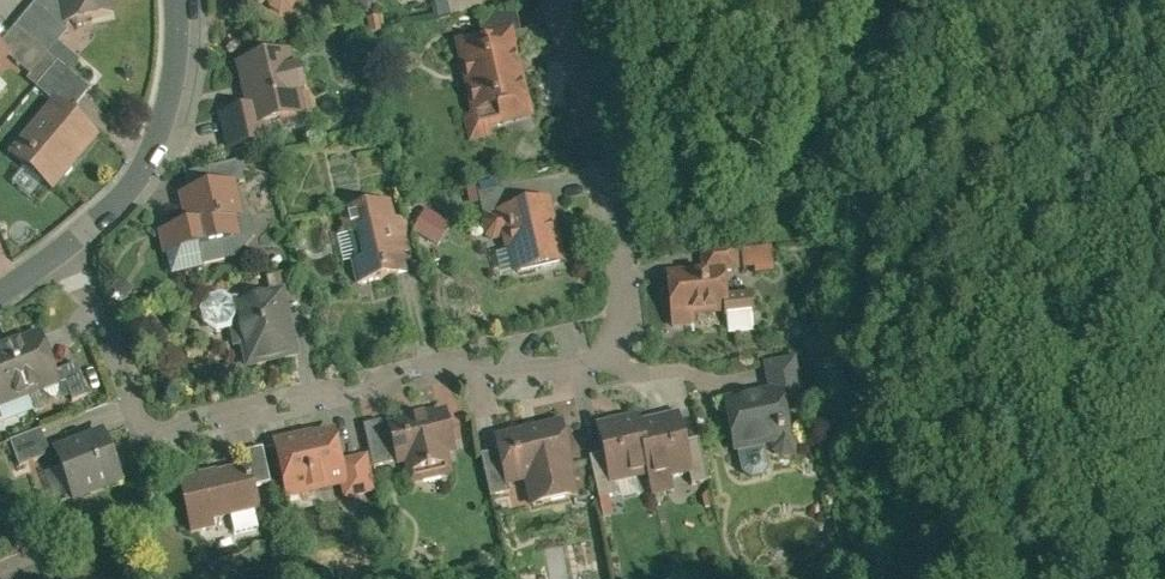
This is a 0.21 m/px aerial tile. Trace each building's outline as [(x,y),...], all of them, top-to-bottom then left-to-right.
[(12,32),(54,67),(66,77),(76,65),(55,48),(68,32),(62,33),(55,0),(38,0),(12,32)] [(62,33),(68,32),(112,22),(107,0),(55,0),(62,33)] [(236,17),(284,6),(283,0),(233,0),(236,17)] [(428,0),(434,25),(445,22),(446,25),(480,16),(476,0),(430,0),(428,0)] [(472,21),(477,42),(510,34),(511,39),(517,38),(511,12),(472,21)] [(33,93),(54,67),(12,32),(0,46),(0,54),(7,60),(5,62),(29,81),(25,86),(33,93)] [(511,39),(510,34),(477,42),(450,49),(468,120),(460,122),(466,147),(491,141),(489,134),(531,123),(511,39)] [(243,114),(215,120),(223,157),(269,147),(266,131),(302,123),(297,101),(303,100),(297,71),(291,73),(288,58),(233,70),(243,114)] [(49,106),(66,120),(87,94),(66,77),(54,67),(33,93),(49,106)] [(50,199),(95,144),(66,120),(49,106),(4,161),(50,199)] [(181,179),(186,199),(232,187),(238,186),(234,167),(181,179)] [(160,264),(238,245),(233,224),(241,223),(232,187),(186,199),(175,201),(183,232),(154,239),(160,264)] [(565,271),(548,205),(494,219),(494,221),(480,225),(486,249),(500,245),(511,285),(565,271)] [(387,208),(336,221),(341,240),(350,238),(358,266),(348,268),(355,293),(405,280),(400,259),(408,257),(403,235),(400,223),(391,225),(387,208)] [(400,223),(403,235),(414,232),(411,219),(399,221),(400,223)] [(241,223),(233,224),(238,245),(239,247),(251,244),(245,222),(241,223)] [(772,246),(741,247),(742,272),(773,271),(772,246)] [(705,280),(724,278),(736,277),(734,256),(703,259),(705,280)] [(691,323),(750,317),(749,299),(726,301),(724,278),(705,280),(664,284),(668,335),(692,332),(691,323)] [(279,299),(227,312),(231,327),(224,329),(230,356),(237,354),(244,379),(296,366),(293,356),(297,355),(287,315),(283,316),(279,299)] [(35,338),(16,345),(14,340),(0,345),(0,414),(56,393),(51,379),(35,338)] [(765,396),(722,404),(731,458),(768,452),(770,456),(774,461),(779,464),(785,464),(791,462),(796,458),(798,452),(798,447),(796,441),(792,436),(789,435),(786,417),(804,414),(795,363),(760,369),(765,396)] [(73,371),(51,379),(56,393),(61,407),(83,398),(73,371)] [(98,384),(83,390),(90,410),(106,404),(98,384)] [(447,432),(443,415),(383,429),(385,437),(391,464),(394,475),(401,473),(405,494),(450,484),(445,463),(454,461),(452,456),(447,432)] [(637,426),(636,420),(593,431),(601,461),(609,491),(644,482),(649,502),(671,497),(668,484),(691,478),(683,448),(675,417),(637,426)] [(577,505),(559,427),(491,443),(495,460),(503,495),(522,490),(528,517),(577,505)] [(462,428),(447,432),(452,456),(468,453),(462,428)] [(391,464),(385,437),(379,439),(377,429),(361,433),(370,474),(384,471),(383,466),(391,464)] [(120,490),(99,434),(48,454),(70,509),(120,490)] [(48,462),(37,436),(6,449),(17,475),(48,462)] [(339,468),(331,436),(311,441),(310,437),(276,446),(277,449),(269,451),(283,508),(337,495),(345,493),(339,468)] [(694,445),(683,448),(691,478),(693,487),(704,484),(694,445)] [(246,471),(252,494),(267,490),(259,455),(239,460),(242,472),(246,471)] [(503,495),(495,460),(477,464),(486,504),(504,499),(503,495)] [(609,491),(601,461),(586,464),(596,502),(610,498),(609,491)] [(363,462),(339,468),(345,493),(337,495),(341,507),(373,500),(363,462)] [(252,494),(246,471),(242,472),(173,488),(185,542),(212,536),(210,527),(257,516),(252,494)] [(610,521),(605,504),(595,507),(599,524),(610,521)]
